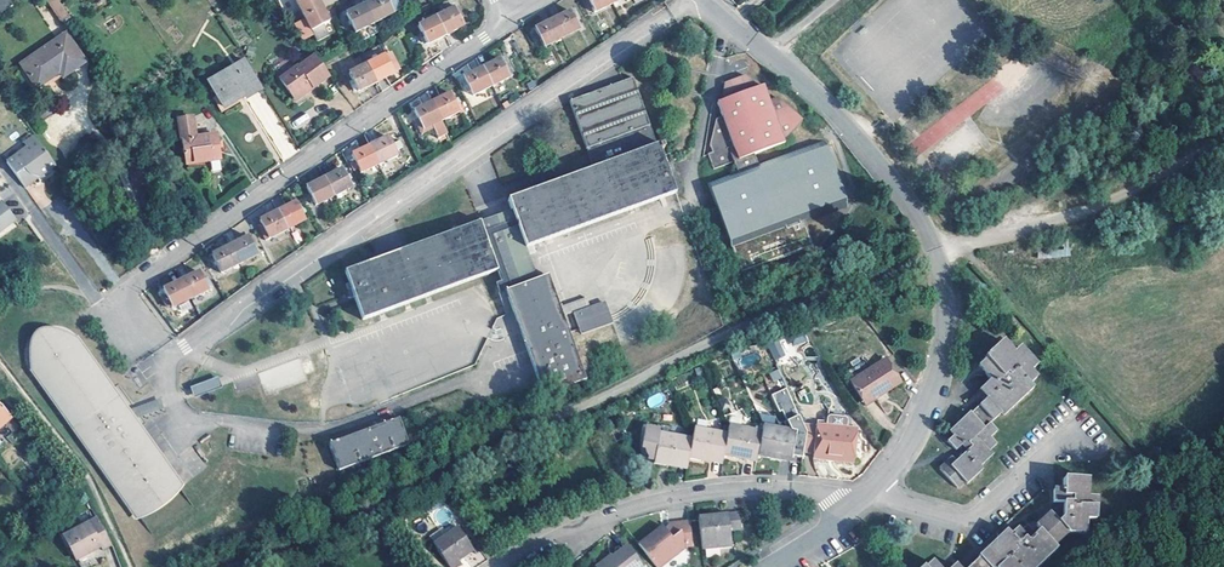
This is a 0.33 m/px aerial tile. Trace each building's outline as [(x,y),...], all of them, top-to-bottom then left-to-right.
[(7,0),(0,0),(0,15),(12,7),(7,0)] [(57,0),(45,0),(62,25),(70,19),(57,0)] [(300,11),(318,2),(317,0),(294,0),(300,11)] [(336,0),(321,0),(318,2),(322,10),(337,2),(336,0)] [(373,24),(391,15),(390,14),(386,4),(384,0),(375,0),(364,6),(373,24)] [(411,0),(388,0),(389,2),(386,4),(390,14),(394,12),(412,2),(411,0)] [(611,4),(609,0),(586,0),(593,14),(611,4)] [(318,2),(300,11),(286,18),(300,37),(311,32),(316,41),(333,32),(328,23),(322,10),(318,2)] [(373,24),(364,6),(346,15),(355,33),(373,24)] [(435,18),(444,36),(462,26),(459,20),(462,18),(457,7),(435,18)] [(569,11),(551,21),(561,39),(578,30),(569,11)] [(426,45),(444,36),(435,18),(417,27),(426,45)] [(543,48),(561,39),(551,21),(534,30),(543,48)] [(84,63),(66,36),(21,67),(37,88),(64,70),(68,75),(84,63)] [(366,65),(375,83),(393,74),(390,68),(395,66),(389,54),(366,65)] [(319,63),(313,55),(298,65),(298,64),(279,77),(293,97),(311,84),(314,87),(329,77),(319,63)] [(261,87),(245,60),(208,81),(222,105),(242,94),(244,97),(261,87)] [(482,68),(491,87),(514,76),(508,64),(503,66),(499,60),(482,68)] [(356,93),(375,83),(366,65),(347,74),(352,84),(350,85),(353,91),(355,90),(356,93)] [(491,87),(482,68),(463,78),(472,96),(491,87)] [(752,82),(738,74),(717,81),(711,99),(706,100),(711,115),(705,117),(704,141),(707,150),(703,151),(708,167),(729,160),(733,173),(704,183),(737,274),(811,248),(804,226),(845,212),(819,142),(754,165),(750,152),(780,141),(779,137),(798,116),(773,92),(763,95),(757,81),(752,82)] [(995,78),(906,143),(916,156),(1005,92),(995,78)] [(342,272),(360,321),(496,272),(492,261),(523,249),(673,195),(630,79),(568,101),(592,170),(505,201),(509,212),(342,272)] [(314,87),(311,84),(293,97),(295,101),(314,87)] [(450,94),(432,103),(441,122),(459,113),(450,94)] [(441,122),(432,103),(413,112),(416,119),(422,131),(441,122)] [(195,138),(191,118),(174,121),(177,140),(181,140),(182,154),(184,153),(186,165),(220,160),(216,134),(195,138)] [(422,131),(416,119),(414,120),(421,135),(433,129),(437,138),(447,134),(441,122),(422,131)] [(56,167),(35,138),(25,145),(28,149),(7,164),(25,189),(34,183),(33,181),(37,178),(38,180),(56,167)] [(369,147),(378,165),(396,156),(394,152),(402,148),(400,142),(395,144),(393,139),(389,141),(387,138),(369,147)] [(378,165),(369,147),(351,156),(354,162),(351,163),(355,171),(358,170),(360,174),(378,165)] [(324,179),(333,197),(351,188),(341,170),(324,179)] [(333,197),(324,179),(305,189),(314,207),(333,197)] [(277,212),(286,230),(304,221),(295,203),(277,212)] [(14,223),(0,204),(0,233),(14,223)] [(264,241),(286,230),(277,212),(259,221),(262,229),(259,230),(264,241)] [(248,237),(229,246),(238,264),(256,256),(252,248),(255,247),(252,239),(249,241),(248,237)] [(219,273),(238,264),(229,246),(211,255),(212,258),(209,260),(213,268),(216,267),(219,273)] [(535,281),(523,249),(492,261),(496,272),(503,292),(535,281)] [(199,272),(181,281),(190,299),(210,288),(206,277),(202,279),(199,272)] [(556,308),(545,277),(535,281),(503,292),(541,396),(582,380),(560,318),(556,308)] [(190,299),(181,281),(162,290),(165,296),(161,298),(165,307),(170,305),(172,308),(190,299)] [(583,298),(556,308),(560,318),(571,314),(587,308),(583,298)] [(602,303),(587,308),(571,314),(579,335),(610,323),(602,303)] [(64,341),(68,345),(72,342),(113,399),(117,398),(137,428),(143,438),(153,431),(134,404),(75,334),(70,330),(59,326),(44,327),(31,334),(24,352),(25,365),(99,470),(103,467),(99,462),(102,459),(36,368),(41,365),(38,361),(37,358),(37,355),(37,351),(38,348),(40,344),(42,342),(45,340),(49,338),(53,337),(57,338),(60,339),(64,341)] [(792,337),(794,345),(807,342),(805,334),(792,337)] [(1011,348),(998,336),(981,353),(983,355),(976,362),(990,375),(985,379),(994,388),(988,394),(972,411),(970,410),(954,429),(957,433),(951,439),(961,448),(964,445),(969,441),(973,446),(969,450),(957,463),(952,459),(941,469),(958,487),(968,480),(972,481),(984,468),(982,465),(995,452),(990,448),(997,440),(991,433),(997,426),(991,420),(1002,409),(1006,412),(1032,382),(1029,380),(1036,371),(1030,366),(1034,360),(1015,343),(1011,348)] [(41,365),(68,345),(64,341),(60,339),(57,338),(53,337),(49,338),(45,340),(42,342),(40,344),(38,348),(37,351),(37,355),(37,358),(38,361),(41,365)] [(779,340),(768,344),(774,360),(785,356),(779,340)] [(113,399),(72,342),(68,345),(41,365),(36,368),(102,459),(99,462),(103,467),(117,487),(130,507),(172,478),(157,457),(143,438),(137,428),(117,398),(113,399)] [(862,402),(876,392),(878,395),(898,380),(882,357),(848,381),(862,402)] [(298,361),(270,368),(275,386),(303,378),(298,361)] [(769,372),(773,382),(783,379),(779,369),(769,372)] [(217,376),(190,387),(194,397),(221,386),(217,376)] [(994,388),(985,379),(979,386),(988,394),(994,388)] [(786,392),(771,398),(779,415),(781,414),(786,424),(783,426),(787,433),(796,435),(791,459),(801,461),(803,452),(806,437),(786,392)] [(876,392),(862,402),(865,406),(879,396),(878,395),(876,392)] [(649,407),(664,402),(661,394),(647,399),(649,407)] [(10,418),(0,406),(0,427),(10,418)] [(844,418),(826,416),(826,421),(826,426),(815,425),(814,453),(845,455),(844,460),(855,461),(856,427),(844,427),(844,418)] [(335,472),(405,445),(396,418),(326,444),(335,472)] [(815,425),(808,425),(806,437),(803,452),(814,453),(815,425)] [(658,428),(657,431),(656,436),(659,437),(659,436),(670,438),(672,430),(658,428)] [(761,435),(757,459),(772,461),(773,456),(791,459),(796,435),(787,433),(762,428),(761,435)] [(655,461),(659,437),(656,436),(657,431),(645,429),(644,438),(643,443),(644,448),(645,452),(647,455),(649,455),(649,460),(650,460),(655,461)] [(728,429),(727,437),(723,459),(736,462),(737,456),(757,459),(761,435),(728,429)] [(692,441),(689,461),(703,463),(704,458),(722,461),(723,459),(727,437),(694,430),(692,441)] [(153,431),(143,438),(157,457),(166,451),(153,431)] [(659,436),(659,437),(655,461),(654,466),(669,469),(670,462),(688,466),(689,461),(692,441),(670,438),(659,436)] [(973,446),(969,441),(964,445),(969,450),(973,446)] [(117,487),(113,490),(133,519),(187,481),(166,451),(157,457),(172,478),(130,507),(117,487)] [(757,459),(737,456),(736,462),(756,464),(757,459)] [(791,459),(773,456),(772,461),(790,464),(791,459)] [(722,461),(704,458),(703,463),(721,467),(722,461)] [(688,466),(670,462),(669,469),(687,472),(688,466)] [(113,490),(117,487),(103,467),(99,470),(113,490)] [(1032,566),(1041,566),(1065,543),(1063,540),(1076,528),(1088,527),(1089,514),(1098,514),(1098,491),(1090,491),(1089,473),(1066,472),(1064,484),(1055,484),(1054,487),(1055,504),(1037,524),(1030,531),(1025,527),(1022,523),(1014,531),(1010,527),(1002,535),(1032,566)] [(75,488),(68,480),(58,489),(63,496),(75,488)] [(743,531),(742,515),(729,517),(730,522),(719,523),(718,518),(700,520),(704,552),(734,548),(733,532),(743,531)] [(101,527),(98,519),(64,536),(75,558),(89,551),(88,549),(98,544),(102,550),(111,545),(107,537),(101,527)] [(1037,524),(1031,520),(1025,527),(1030,531),(1037,524)] [(660,536),(657,533),(640,545),(657,566),(668,566),(686,553),(685,552),(688,549),(687,546),(695,545),(692,521),(671,525),(671,528),(668,530),(660,536)] [(668,530),(665,527),(657,533),(660,536),(668,530)] [(459,529),(434,545),(448,566),(460,566),(462,566),(460,562),(475,552),(459,529)] [(1002,535),(981,554),(984,557),(972,566),(1032,566),(1002,535)] [(646,566),(629,546),(613,558),(615,560),(605,566),(645,566),(646,566)] [(615,560),(613,558),(613,557),(600,566),(605,566),(615,560)]
